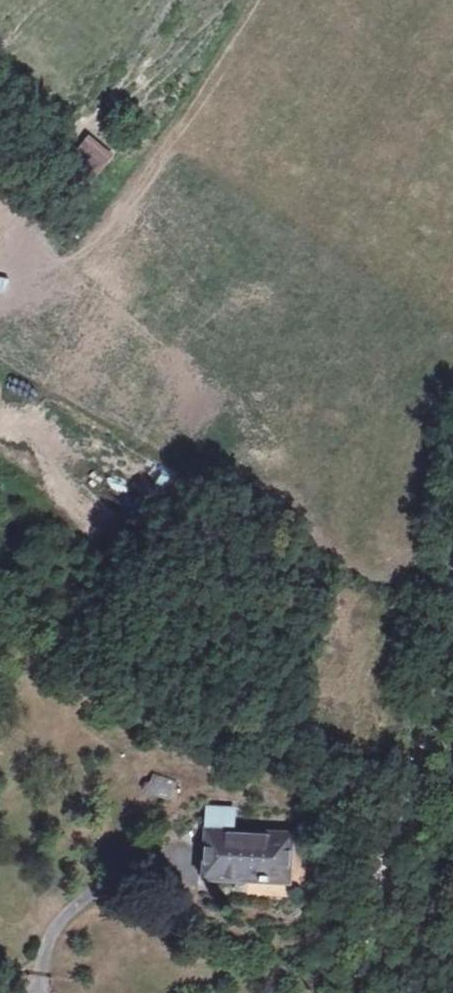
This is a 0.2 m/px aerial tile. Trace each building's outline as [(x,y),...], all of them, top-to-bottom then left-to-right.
[(91,139),(79,155),(95,169),(108,153),(91,139)] [(95,169),(79,155),(68,168),(84,182),(95,169)] [(174,808),(184,790),(159,777),(149,795),(174,808)] [(262,879),(284,880),(290,880),(291,836),(229,833),(231,808),(210,807),(209,832),(207,873),(248,876),(262,876),(262,879)] [(284,888),(284,880),(262,879),(262,876),(248,876),(248,886),(284,888)]
